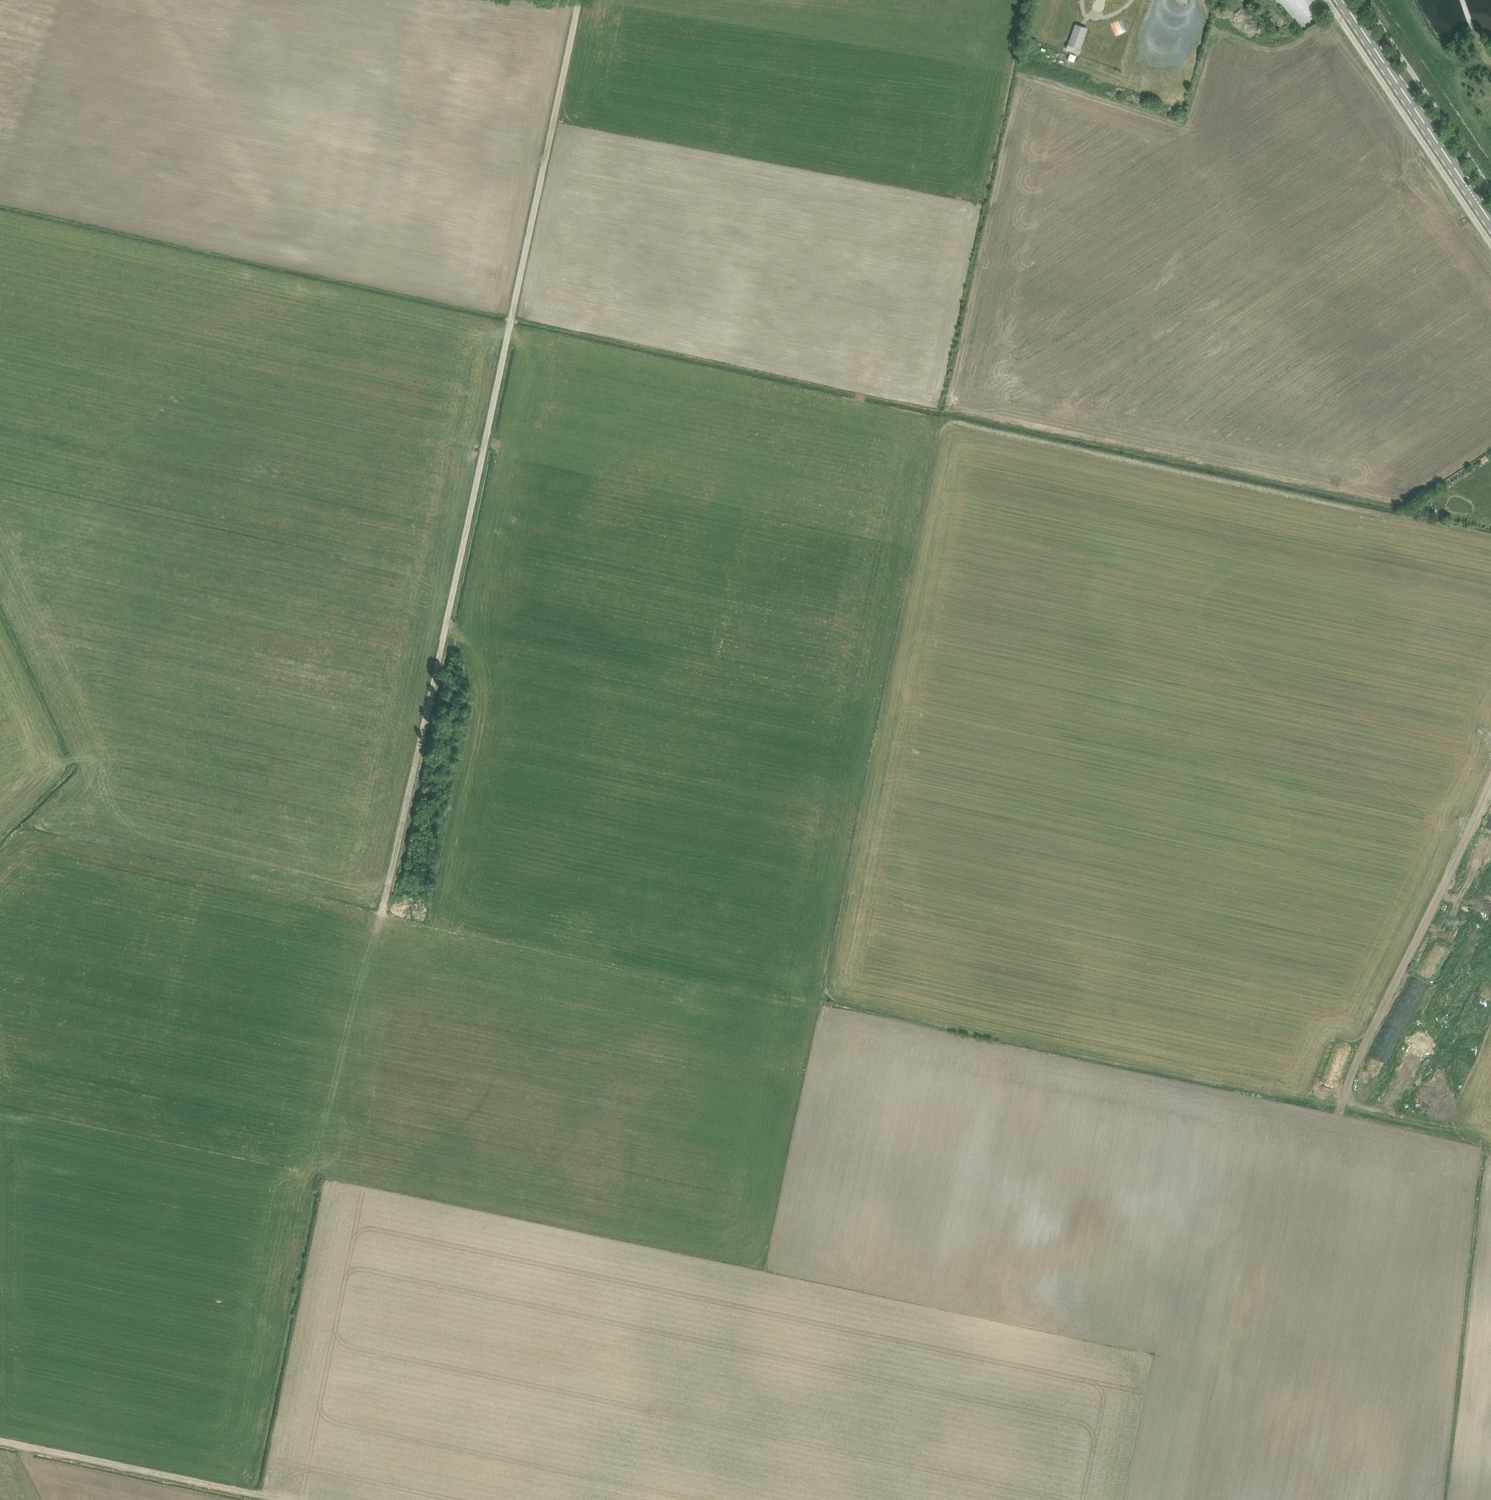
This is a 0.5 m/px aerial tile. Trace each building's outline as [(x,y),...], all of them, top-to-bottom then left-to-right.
[(1113,21),(1103,24),(1108,37),(1117,34),(1113,21)] [(1070,22),(1059,50),(1072,55),(1083,27),(1070,22)]
